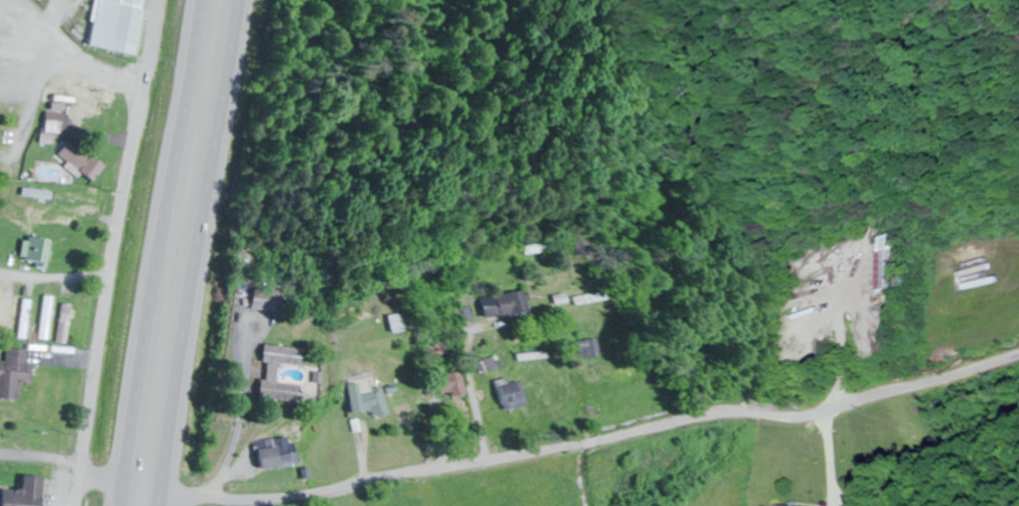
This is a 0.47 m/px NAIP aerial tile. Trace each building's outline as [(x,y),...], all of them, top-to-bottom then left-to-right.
[(147,0),(145,0),(95,0),(87,48),(137,58),(147,0)] [(77,116),(98,109),(93,95),(73,102),(77,116)] [(96,184),(108,165),(69,140),(59,157),(70,164),(68,166),(96,184)] [(859,237),(867,292),(897,288),(888,232),(859,237)] [(49,241),(27,237),(23,260),(45,264),(49,241)] [(524,245),(524,254),(551,254),(551,245),(524,245)] [(257,311),(285,314),(288,292),(259,289),(257,311)] [(481,316),(530,314),(529,293),(480,295),(481,316)] [(54,297),(43,297),(43,340),(54,340),(54,297)] [(33,301),(23,300),(20,340),(30,340),(33,301)] [(74,305),(62,305),(62,344),(74,344),(74,305)] [(579,358),(600,358),(600,340),(579,340),(579,358)] [(313,351),(272,347),(267,400),(309,404),(311,386),(284,384),(286,365),(311,368),(313,351)] [(22,383),(31,383),(32,351),(6,350),(4,402),(21,402),(22,383)] [(441,400),(469,394),(464,371),(436,377),(441,400)] [(519,378),(494,384),(500,412),(526,405),(519,378)] [(356,386),(361,415),(381,412),(382,418),(396,416),(392,392),(372,396),(370,384),(356,386)] [(302,446),(296,447),(296,439),(272,442),(273,450),(263,451),(266,471),(305,467),(302,446)] [(47,478),(26,477),(25,491),(4,490),(3,505),(45,505),(47,478)]
